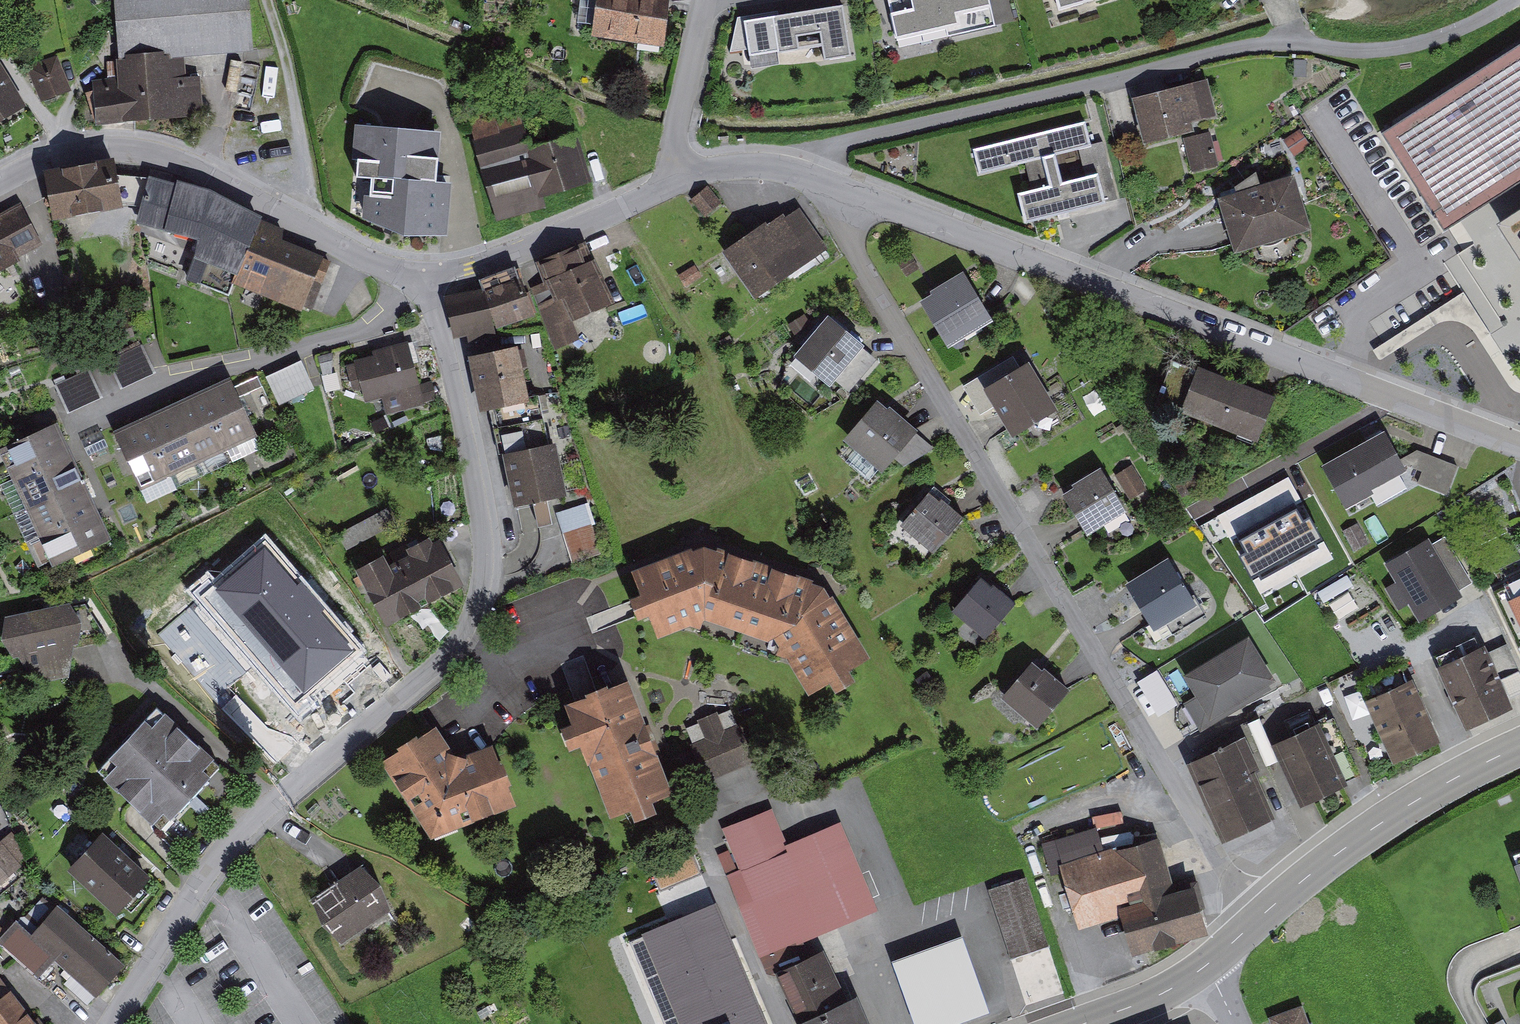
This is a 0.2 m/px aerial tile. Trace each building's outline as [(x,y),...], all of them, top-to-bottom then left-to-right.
[(116,84),(94,86),(96,126),(204,120),(202,78),(180,79),(179,62),(248,58),(244,0),(112,0),(116,84)] [(585,31),(653,46),(663,0),(592,0),(585,31)] [(896,1),(908,44),(997,20),(991,0),(899,0),(896,1)] [(1065,13),(1098,0),(1060,0),(1065,13)] [(849,10),(751,24),(758,67),(856,53),(849,10)] [(1384,136),(1449,235),(1408,262),(1428,292),(1479,260),(1489,276),(1459,295),(1471,313),(1454,324),(1491,380),(1519,361),(1519,48),(1384,136)] [(72,90),(60,54),(29,65),(42,100),(72,90)] [(28,111),(0,65),(0,128),(28,111)] [(1201,84),(1134,100),(1145,147),(1184,138),(1212,132),(1201,84)] [(441,125),(356,116),(352,153),(357,154),(351,205),(370,207),(369,220),(445,228),(451,176),(435,174),(441,125)] [(522,127),(471,146),(499,220),(592,184),(569,124),(527,141),(522,127)] [(1098,179),(1064,187),(1057,158),(1093,149),(1087,124),(977,150),(983,175),(1043,160),(1050,189),(1020,197),(1027,225),(1105,206),(1098,179)] [(1221,167),(1212,132),(1184,138),(1192,174),(1221,167)] [(120,206),(111,156),(45,168),(54,218),(120,206)] [(206,194),(153,180),(137,228),(198,245),(187,273),(291,317),(321,251),(206,194)] [(1306,234),(1289,182),(1221,204),(1238,256),(1306,234)] [(709,187),(692,200),(706,218),(723,205),(709,187)] [(11,196),(0,202),(0,259),(35,240),(11,196)] [(826,255),(797,212),(731,257),(760,300),(826,255)] [(611,304),(589,251),(539,271),(545,284),(530,290),(556,351),(580,341),(571,320),(611,304)] [(515,271),(452,296),(468,336),(531,311),(515,271)] [(990,323),(964,283),(924,309),(950,349),(990,323)] [(863,343),(827,316),(796,356),(832,384),(863,343)] [(407,341),(348,358),(362,406),(377,401),(380,412),(424,399),(407,341)] [(143,342),(107,358),(120,386),(156,369),(143,342)] [(517,353),(469,362),(479,417),(527,408),(517,353)] [(314,386),(300,357),(265,374),(280,403),(314,386)] [(1276,393),(1198,364),(1179,414),(1257,443),(1276,393)] [(1058,414),(1026,365),(993,386),(978,396),(1011,445),(1058,414)] [(90,367),(54,383),(66,411),(102,394),(90,367)] [(255,431),(227,374),(119,426),(148,485),(255,431)] [(264,401),(255,377),(237,383),(246,408),(264,401)] [(912,424),(876,396),(845,436),(881,464),(912,424)] [(107,535),(54,420),(3,444),(56,558),(107,535)] [(1403,467),(1381,428),(1329,458),(1351,497),(1403,467)] [(555,440),(506,450),(517,504),(566,494),(555,440)] [(1407,461),(1424,468),(1419,480),(1449,492),(1461,464),(1413,445),(1407,461)] [(1119,473),(1134,497),(1150,487),(1134,463),(1119,473)] [(1122,500),(1096,465),(1062,490),(1088,525),(1122,500)] [(1301,517),(1281,480),(1257,493),(1278,530),(1301,517)] [(963,512),(928,484),(896,525),(932,552),(963,512)] [(588,502),(558,511),(573,558),(603,549),(588,502)] [(460,579),(434,534),(390,559),(383,547),(356,563),(389,620),(460,579)] [(1436,543),(1431,536),(1387,561),(1399,580),(1388,586),(1402,609),(1412,603),(1422,620),(1465,595),(1461,589),(1476,581),(1449,535),(1436,543)] [(872,662),(836,582),(693,543),(627,572),(653,631),(698,612),(789,637),(812,689),(872,662)] [(1198,610),(1164,562),(1136,582),(1170,630),(1198,610)] [(1016,599),(981,571),(949,611),(985,639),(1016,599)] [(1507,597),(1519,624),(1519,592),(1507,597)] [(65,599),(0,622),(0,644),(8,668),(80,642),(65,599)] [(384,666),(360,625),(291,666),(316,706),(384,666)] [(1275,681),(1248,635),(1186,672),(1213,718),(1275,681)] [(1476,646),(1443,663),(1472,717),(1505,700),(1476,646)] [(1066,688),(1030,660),(999,700),(1035,728),(1066,688)] [(1140,678),(1159,713),(1177,704),(1159,668),(1140,678)] [(671,793),(619,674),(557,701),(610,820),(671,793)] [(1409,675),(1369,696),(1398,753),(1438,732),(1409,675)] [(216,760),(156,705),(96,771),(157,825),(216,760)] [(754,761),(737,716),(697,732),(714,776),(754,761)] [(1314,718),(1276,742),(1309,796),(1348,773),(1314,718)] [(456,760),(437,723),(385,750),(433,839),(519,794),(491,741),(456,760)] [(1235,736),(1188,762),(1227,833),(1275,807),(1235,736)] [(790,842),(775,807),(726,828),(744,871),(734,876),(768,956),(882,907),(844,818),(790,842)] [(99,827),(66,864),(113,907),(147,870),(99,827)] [(1150,828),(1062,866),(1087,924),(1117,911),(1134,951),(1214,917),(1198,878),(1175,888),(1150,828)] [(3,835),(0,838),(0,881),(25,860),(3,835)] [(392,908),(361,864),(315,896),(346,940),(392,908)] [(1024,877),(990,889),(1012,952),(1046,939),(1024,877)] [(716,900),(695,909),(689,896),(642,916),(688,1023),(761,1023),(767,1021),(716,900)] [(20,918),(2,938),(41,974),(54,961),(93,997),(125,962),(58,901),(32,929),(20,918)] [(894,960),(918,1023),(937,1023),(989,1004),(962,934),(894,960)] [(1067,995),(1046,939),(1012,952),(1007,954),(1027,1010),(1067,995)] [(825,947),(779,967),(802,1023),(869,1023),(854,987),(844,992),(825,947)] [(7,986),(0,992),(0,1023),(39,1023),(7,986)] [(1270,1015),(1273,1023),(1310,1023),(1302,1003),(1270,1015)]
